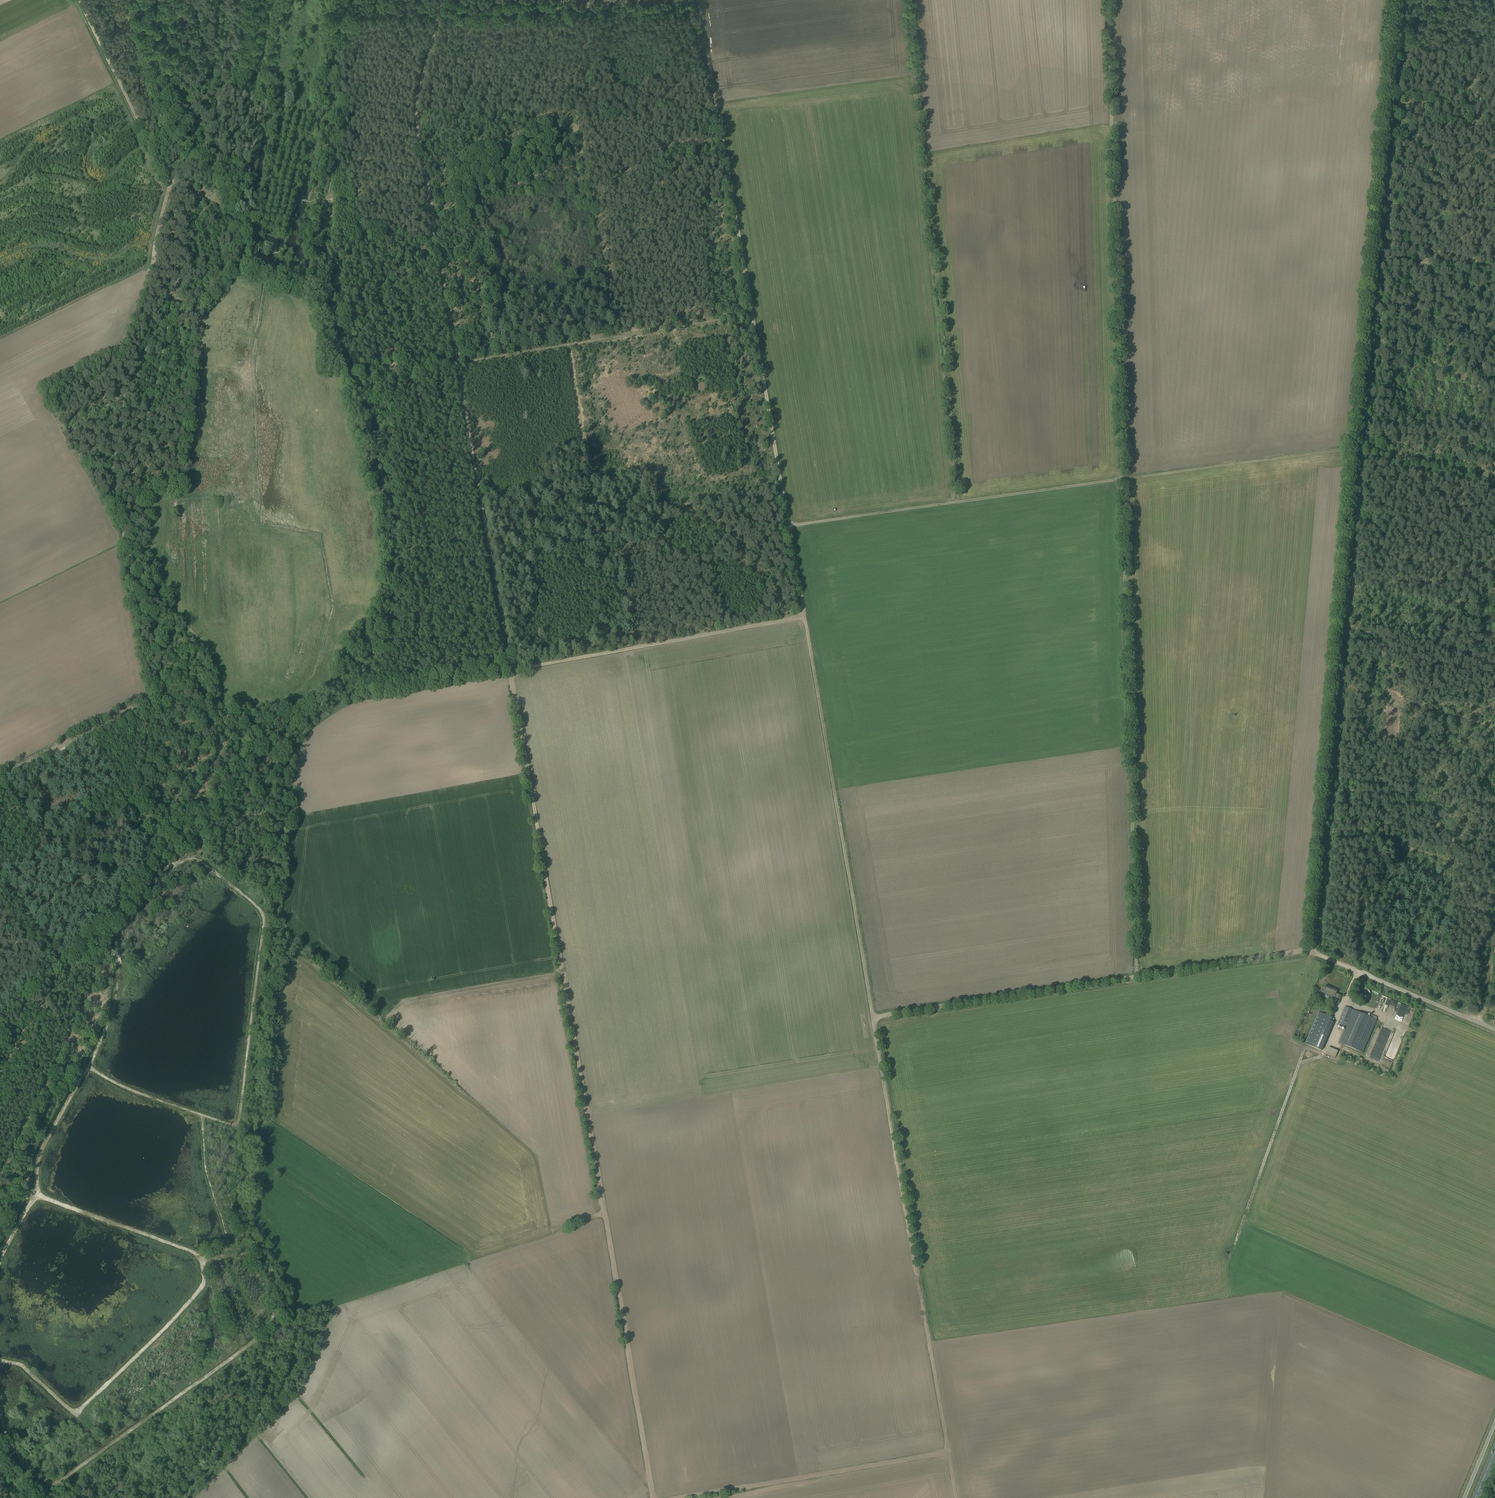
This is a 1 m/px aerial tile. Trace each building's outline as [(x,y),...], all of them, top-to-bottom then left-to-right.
[(1321,993),(1321,994),(1325,995),(1324,998),(1329,1000),(1329,999),(1331,999),(1333,1000),(1334,999),(1339,1001),(1341,996),(1336,994),(1337,991),(1333,989),(1331,988),(1331,987),(1326,985),(1324,989),(1323,989),(1321,993)] [(1382,1014),(1403,1021),(1408,1006),(1390,1000),(1387,1011),(1384,1010),(1382,1014)] [(1340,1043),(1362,1053),(1376,1020),(1345,1007),(1337,1025),(1345,1028),(1350,1018),(1351,1018),(1340,1043)] [(1319,1012),(1317,1016),(1330,1021),(1332,1018),(1319,1012)] [(1385,1043),(1393,1025),(1386,1022),(1378,1040),(1385,1043)] [(1310,1031),(1305,1044),(1321,1051),(1327,1038),(1310,1031)] [(1329,1047),(1326,1054),(1336,1058),(1339,1051),(1329,1047)]
